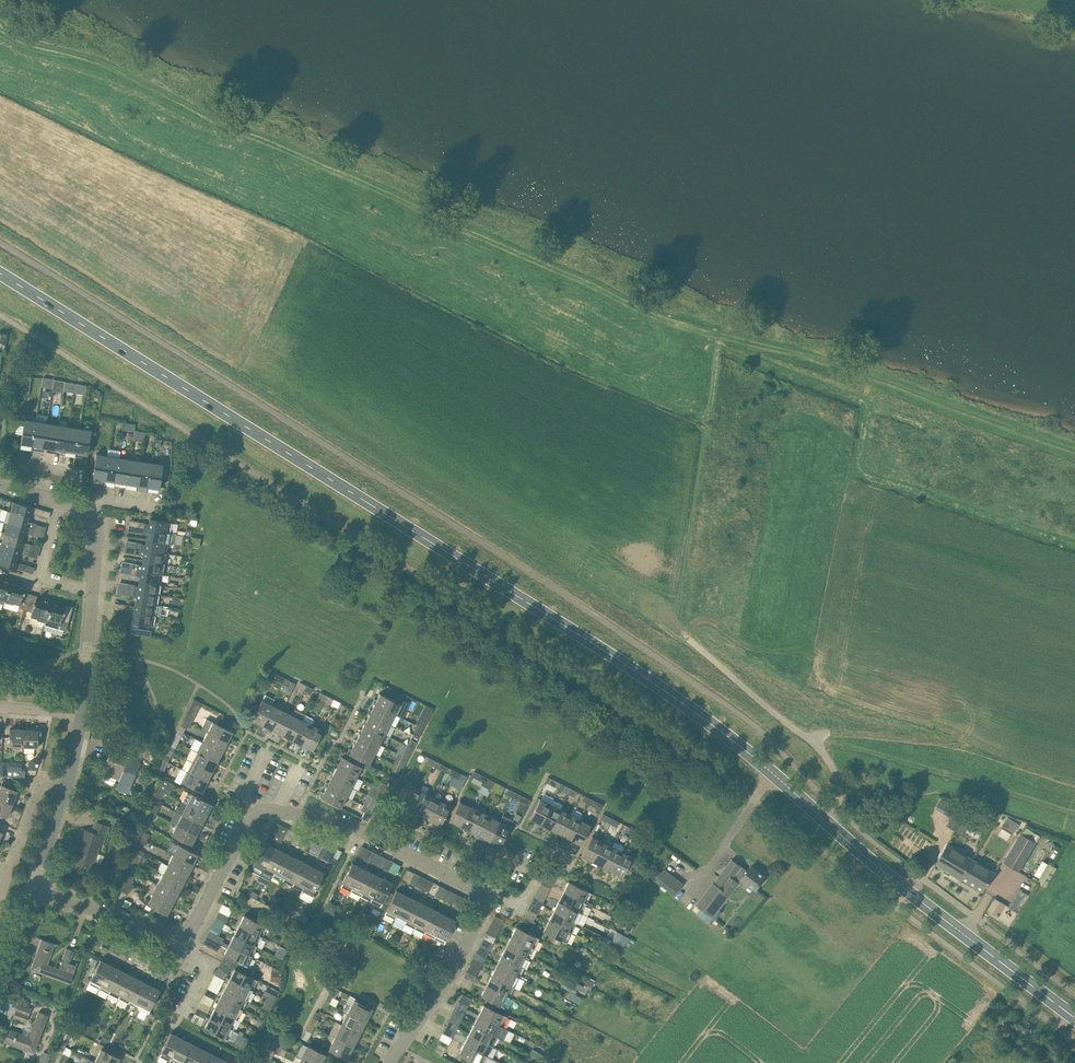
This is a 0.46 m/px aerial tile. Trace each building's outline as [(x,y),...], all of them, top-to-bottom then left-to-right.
[(86,393),(87,383),(43,377),(41,388),(86,393)] [(25,448),(31,449),(36,420),(24,418),(20,443),(25,444),(25,448)] [(43,447),(47,422),(36,420),(31,449),(38,450),(38,446),(43,447)] [(58,423),(47,422),(43,447),(47,447),(47,451),(53,453),(58,423)] [(125,422),(124,429),(134,431),(135,424),(126,422),(125,422)] [(65,450),(69,425),(58,423),(53,453),(60,454),(60,450),(65,450)] [(75,456),(80,427),(69,425),(65,450),(69,451),(69,455),(75,456)] [(91,428),(80,427),(75,456),(82,457),(83,453),(87,454),(91,428)] [(135,429),(134,438),(144,439),(145,431),(135,429)] [(155,439),(154,446),(162,448),(163,441),(155,439)] [(103,484),(109,449),(108,455),(96,454),(92,478),(97,478),(97,482),(103,484)] [(110,481),(115,481),(119,457),(120,450),(109,449),(103,484),(110,485),(110,481)] [(125,487),(130,459),(119,457),(115,481),(119,482),(119,486),(125,487)] [(137,485),(141,460),(130,459),(125,487),(132,488),(133,484),(137,485)] [(152,462),(141,460),(137,485),(141,485),(141,489),(147,490),(152,462)] [(163,464),(152,462),(147,490),(154,492),(155,487),(159,488),(163,464)] [(10,500),(7,511),(28,517),(29,512),(49,518),(50,512),(10,500)] [(27,521),(28,517),(7,511),(4,521),(34,529),(36,524),(27,521)] [(128,525),(170,533),(172,522),(150,518),(149,523),(129,520),(128,525)] [(1,531),(22,537),(24,532),(33,535),(34,529),(4,521),(1,531)] [(170,533),(128,525),(127,531),(147,535),(146,539),(168,543),(170,533)] [(1,531),(0,535),(0,541),(29,549),(30,544),(21,541),(22,537),(1,531)] [(135,548),(166,553),(168,543),(146,539),(145,544),(136,542),(135,548)] [(0,541),(0,552),(16,557),(18,553),(27,555),(29,549),(0,541)] [(164,564),(166,553),(135,548),(134,554),(143,555),(143,560),(164,564)] [(16,557),(0,552),(0,564),(23,570),(24,564),(15,562),(16,557)] [(163,574),(164,564),(143,560),(142,564),(132,563),(131,569),(163,574)] [(161,584),(163,574),(131,569),(130,574),(140,576),(139,580),(161,584)] [(5,600),(11,580),(2,577),(1,581),(0,581),(0,603),(4,604),(5,600)] [(25,610),(30,594),(24,592),(25,591),(24,591),(25,588),(19,586),(20,582),(11,580),(5,600),(19,604),(18,608),(25,610)] [(128,589),(159,595),(161,584),(139,580),(138,585),(129,583),(128,589)] [(157,605),(159,595),(128,589),(127,595),(136,597),(136,601),(157,605)] [(44,624),(51,600),(42,597),(41,601),(36,600),(37,596),(30,594),(25,610),(32,612),(31,616),(37,618),(36,620),(44,623),(44,624)] [(60,602),(51,600),(44,624),(66,630),(73,606),(65,604),(64,608),(59,606),(60,602)] [(114,608),(155,615),(157,605),(136,601),(135,606),(115,602),(114,608)] [(155,615),(114,608),(113,614),(133,617),(132,622),(154,626),(155,615)] [(276,680),(282,683),(285,678),(279,675),(276,680)] [(292,681),(285,678),(282,683),(289,687),(292,681)] [(304,691),(307,685),(301,682),(298,687),(304,691)] [(307,685),(304,691),(310,694),(313,689),(307,685)] [(317,698),(325,702),(328,696),(320,692),(317,698)] [(380,693),(374,703),(395,714),(400,704),(380,693)] [(251,720),(262,725),(272,704),(275,699),(265,694),(262,699),(251,720)] [(335,700),(328,696),(325,702),(332,705),(335,700)] [(390,724),(395,714),(374,703),(369,713),(390,724)] [(282,709),(272,704),(262,725),(272,730),(282,709)] [(292,714),(282,709),(272,730),(282,735),(292,714)] [(293,714),(292,714),(282,735),(292,740),(305,714),(295,709),(293,714)] [(186,713),(183,719),(188,722),(191,716),(186,713)] [(385,734),(390,724),(369,713),(364,723),(385,734)] [(314,719),(305,714),(292,740),(302,745),(312,724),(311,724),(314,719)] [(201,728),(207,731),(228,742),(233,732),(207,718),(201,728)] [(185,728),(188,722),(183,719),(180,725),(185,728)] [(418,725),(423,728),(426,722),(421,719),(418,725)] [(385,734),(364,723),(359,733),(380,744),(385,734)] [(312,724),(302,745),(312,750),(323,730),(312,724)] [(423,728),(418,725),(413,735),(418,738),(423,728)] [(9,746),(23,746),(24,729),(10,729),(9,746)] [(38,730),(24,729),(23,746),(37,747),(38,730)] [(202,741),(223,752),(228,742),(207,731),(202,741)] [(176,733),(173,739),(178,742),(181,736),(176,733)] [(375,754),(380,744),(359,733),(354,743),(375,754)] [(175,748),(178,742),(173,739),(170,745),(175,748)] [(408,746),(413,748),(416,742),(411,739),(408,746)] [(142,741),(138,755),(151,759),(155,745),(142,741)] [(218,762),(223,752),(202,741),(197,751),(218,762)] [(375,754),(354,743),(349,754),(369,764),(375,754)] [(410,754),(413,748),(408,746),(405,751),(410,754)] [(139,761),(121,754),(111,750),(102,774),(120,780),(117,788),(127,791),(139,761)] [(197,751),(192,761),(212,772),(218,762),(197,751)] [(168,761),(171,755),(166,753),(163,759),(168,761)] [(336,766),(357,777),(362,766),(341,756),(336,766)] [(426,762),(432,766),(435,760),(429,757),(426,762)] [(165,768),(168,761),(163,759),(159,765),(165,768)] [(403,768),(406,763),(400,760),(397,766),(403,768)] [(435,760),(432,766),(439,769),(441,764),(435,760)] [(212,772),(192,761),(187,771),(207,782),(212,772)] [(8,763),(1,762),(1,776),(25,777),(25,770),(7,770),(8,763)] [(352,787),(357,777),(336,766),(331,776),(352,787)] [(400,774),(403,768),(397,766),(394,772),(400,774)] [(452,776),(455,770),(448,767),(446,773),(452,776)] [(461,774),(455,770),(452,776),(459,779),(461,774)] [(202,792),(207,782),(187,771),(181,782),(202,792)] [(472,777),(482,782),(484,776),(474,771),(472,777)] [(446,773),(443,779),(449,782),(452,776),(446,773)] [(347,797),(352,787),(331,776),(326,786),(347,797)] [(484,776),(482,782),(481,784),(488,788),(487,790),(490,791),(495,782),(484,776)] [(561,783),(550,778),(548,783),(558,788),(561,783)] [(164,779),(162,783),(167,786),(172,788),(174,784),(164,779)] [(12,803),(17,790),(15,790),(17,784),(5,780),(3,785),(1,785),(0,787),(0,799),(12,803)] [(377,787),(383,790),(386,784),(380,781),(377,787)] [(495,782),(490,791),(492,792),(493,790),(501,794),(505,787),(495,782)] [(162,783),(158,789),(164,792),(167,786),(162,783)] [(409,810),(410,810),(420,790),(410,784),(399,805),(406,808),(405,810),(408,812),(409,810)] [(383,790),(377,787),(373,785),(369,791),(379,796),(383,790)] [(568,793),(571,788),(564,785),(562,790),(568,793)] [(347,797),(326,786),(321,797),(341,807),(347,797)] [(512,797),(515,792),(508,788),(506,794),(512,797)] [(571,788),(568,793),(574,796),(577,791),(571,788)] [(164,792),(158,789),(155,796),(160,798),(164,792)] [(419,815),(430,795),(420,790),(410,810),(416,814),(415,815),(419,817),(419,815)] [(182,802),(207,815),(213,804),(187,791),(182,802)] [(521,795),(515,792),(512,797),(518,800),(521,795)] [(429,821),(440,800),(430,795),(419,815),(426,819),(425,820),(428,822),(429,820),(429,821)] [(588,803),(591,798),(584,795),(582,800),(588,803)] [(367,807),(373,810),(378,800),(372,797),(367,807)] [(540,824),(550,803),(540,798),(529,819),(536,822),(535,824),(539,826),(540,824)] [(591,798),(588,803),(600,809),(603,804),(591,798)] [(12,803),(0,799),(0,814),(7,817),(12,803)] [(440,800),(429,821),(436,824),(435,825),(439,827),(440,826),(450,805),(440,800)] [(459,826),(470,805),(459,800),(449,821),(456,824),(455,825),(458,827),(459,826)] [(202,824),(207,815),(182,802),(179,807),(177,805),(174,810),(175,811),(202,824)] [(550,829),(560,808),(550,803),(540,824),(546,827),(545,829),(549,831),(550,829)] [(151,810),(156,813),(167,818),(170,812),(160,806),(159,807),(154,804),(151,810)] [(468,833),(469,831),(480,810),(470,805),(459,826),(465,829),(465,831),(468,833)] [(367,820),(373,810),(367,807),(362,817),(367,820)] [(560,834),(570,814),(560,808),(550,829),(556,832),(555,834),(559,836),(560,834)] [(972,817),(957,809),(948,825),(956,830),(960,822),(967,826),(972,817)] [(153,819),(156,813),(151,810),(148,817),(153,819)] [(479,836),(490,816),(480,810),(469,831),(475,834),(474,836),(478,838),(479,836)] [(202,824),(175,811),(171,820),(177,823),(176,824),(197,834),(202,824)] [(600,818),(611,824),(614,819),(603,813),(600,818)] [(580,819),(570,814),(560,834),(566,837),(565,839),(569,841),(570,839),(580,819)] [(513,820),(503,815),(500,821),(489,841),(495,844),(495,846),(498,848),(499,846),(500,847),(513,820)] [(489,841),(500,821),(490,816),(479,836),(485,839),(484,841),(488,843),(489,841)] [(1007,817),(1002,825),(1014,833),(1019,824),(1007,817)] [(580,819),(570,839),(576,842),(575,844),(579,846),(579,844),(580,845),(591,824),(580,819)] [(614,819),(611,824),(608,830),(611,831),(615,830),(619,822),(614,819)] [(88,867),(97,844),(101,846),(109,826),(95,821),(91,832),(82,829),(77,842),(79,842),(72,861),(88,867)] [(197,834),(176,824),(171,834),(192,845),(197,834)] [(275,839),(281,828),(274,824),(271,832),(270,831),(268,836),(275,839)] [(281,828),(275,839),(281,843),(288,828),(282,825),(281,828)] [(591,861),(602,841),(596,838),(598,833),(594,831),(581,856),(588,860),(587,861),(590,862),(591,861)] [(141,838),(146,841),(149,835),(144,832),(141,838)] [(1036,842),(1021,833),(1004,862),(1019,871),(1036,842)] [(146,841),(141,838),(138,844),(143,847),(146,841)] [(601,867),(612,846),(602,841),(591,861),(598,865),(597,866),(600,868),(601,866),(601,867)] [(253,865),(263,870),(275,847),(264,842),(253,865)] [(172,854),(193,865),(199,854),(178,843),(172,854)] [(962,878),(973,859),(948,844),(936,863),(962,878)] [(612,846),(601,867),(608,870),(607,871),(610,873),(611,871),(611,872),(622,851),(612,846)] [(273,875),(285,852),(275,847),(263,870),(273,875)] [(624,847),(622,851),(611,872),(617,875),(617,876),(620,878),(621,876),(622,877),(632,856),(628,854),(630,850),(624,847)] [(282,880),(294,857),(285,852),(273,875),(282,880)] [(133,859),(139,862),(142,856),(137,853),(133,859)] [(193,865),(172,854),(167,864),(188,875),(193,865)] [(304,862),(294,857),(282,880),(292,885),(304,862)] [(139,862),(133,859),(130,865),(135,868),(139,862)] [(765,876),(752,866),(748,871),(732,859),(714,882),(697,904),(705,911),(714,918),(739,883),(733,878),(736,874),(742,878),(742,879),(755,889),(765,876)] [(995,872),(973,859),(962,878),(984,891),(995,872)] [(292,885),(302,890),(314,867),(304,862),(292,885)] [(351,891),(362,868),(352,862),(340,886),(351,891)] [(1047,887),(1057,867),(1049,862),(1038,882),(1047,887)] [(188,875),(167,864),(162,874),(183,884),(188,875)] [(324,872),(314,867),(302,890),(312,895),(324,872)] [(361,896),(372,872),(362,868),(351,891),(361,896)] [(370,901),(382,877),(372,872),(361,896),(370,901)] [(126,880),(131,883),(134,877),(129,874),(126,880)] [(162,874),(157,884),(178,894),(183,884),(162,874)] [(392,883),(382,877),(370,901),(368,905),(384,913),(394,894),(388,891),(392,883)] [(680,889),(667,879),(662,885),(675,895),(680,889)] [(131,883),(126,880),(121,891),(127,894),(129,890),(130,891),(134,884),(131,883)] [(563,891),(592,906),(593,904),(587,901),(591,893),(568,881),(563,891)] [(173,904),(178,894),(157,884),(154,889),(151,888),(148,892),(152,894),(173,904)] [(1019,910),(1029,893),(1020,887),(1010,905),(1019,910)] [(384,913),(395,918),(406,895),(396,890),(394,894),(384,913)] [(592,906),(563,891),(558,901),(581,913),(587,916),(592,906)] [(168,915),(173,904),(152,894),(149,900),(146,898),(143,902),(168,915)] [(404,923),(416,900),(406,895),(395,918),(404,923)] [(536,906),(539,900),(533,897),(530,903),(536,906)] [(998,918),(1006,903),(995,897),(987,911),(998,918)] [(414,928),(426,905),(416,900),(404,923),(414,928)] [(545,903),(539,900),(536,906),(542,909),(545,903)] [(553,911),(576,923),(581,913),(558,901),(553,911)] [(424,933),(436,910),(426,905),(414,928),(424,933)] [(445,915),(436,910),(424,933),(434,938),(445,915)] [(228,916),(219,911),(216,917),(226,922),(228,916)] [(576,923),(553,911),(548,920),(571,932),(576,923)] [(714,918),(705,911),(701,917),(712,925),(716,919),(714,918)] [(239,925),(262,936),(267,926),(244,914),(239,925)] [(445,915),(434,938),(444,943),(456,920),(445,915)] [(571,932),(548,920),(543,931),(566,943),(571,932)] [(257,946),(262,936),(239,925),(234,934),(257,946)] [(511,936),(534,948),(539,938),(516,926),(511,936)] [(214,933),(209,930),(202,944),(217,951),(221,944),(223,941),(217,938),(216,941),(211,939),(214,933)] [(617,932),(612,941),(623,946),(628,937),(617,932)] [(214,933),(211,939),(216,941),(217,938),(223,941),(224,938),(219,935),(214,933)] [(252,956),(257,946),(234,934),(229,944),(252,956)] [(534,948),(511,936),(506,946),(529,958),(534,948)] [(47,964),(51,954),(55,943),(42,939),(31,969),(70,983),(79,959),(71,956),(74,950),(66,948),(59,969),(47,964)] [(252,956),(229,944),(223,941),(221,944),(227,947),(223,954),(247,966),(252,956)] [(610,945),(607,950),(616,955),(619,950),(610,945)] [(529,958),(506,946),(501,956),(524,968),(529,958)] [(524,968),(501,956),(496,966),(519,977),(526,981),(527,979),(520,975),(524,968)] [(89,983),(99,988),(111,965),(100,959),(89,983)] [(424,967),(424,968),(425,968),(430,971),(431,969),(433,965),(428,962),(427,963),(424,967)] [(111,965),(99,988),(109,993),(120,970),(111,965)] [(519,977),(496,966),(491,975),(514,987),(519,977)] [(229,978),(252,990),(258,980),(234,968),(229,978)] [(118,998),(130,975),(120,970),(109,993),(118,998)] [(128,1003),(140,980),(130,975),(118,998),(128,1003)] [(514,987),(491,975),(486,985),(509,997),(514,987)] [(247,1000),(252,990),(229,978),(224,988),(247,1000)] [(138,1008),(150,984),(140,980),(128,1003),(138,1008)] [(160,990),(150,984),(138,1008),(148,1013),(160,990)] [(509,997),(486,985),(481,995),(504,1007),(509,997)] [(332,986),(325,1000),(330,1003),(333,997),(335,998),(339,989),(332,986)] [(243,1010),(247,1000),(224,988),(219,998),(243,1010)] [(267,997),(274,1001),(277,996),(269,992),(267,997)] [(243,1010),(219,998),(214,1007),(238,1019),(243,1010)] [(343,1009),(348,1012),(366,1021),(372,1009),(354,999),(351,1006),(346,1004),(343,1009)] [(330,1003),(325,1000),(322,1007),(326,1009),(330,1003)] [(31,1008),(28,1007),(26,1007),(23,1005),(18,1004),(13,1017),(26,1022),(31,1008)] [(478,1014),(502,1026),(507,1016),(483,1004),(478,1014)] [(238,1019),(214,1007),(209,1017),(233,1029),(238,1019)] [(29,1036),(20,1033),(9,1029),(4,1042),(34,1052),(48,1015),(39,1011),(29,1036)] [(316,1011),(309,1023),(314,1026),(321,1014),(316,1011)] [(366,1021),(348,1012),(341,1024),(359,1034),(366,1021)] [(503,1040),(508,1030),(502,1026),(478,1014),(473,1024),(497,1036),(503,1040)] [(233,1029),(209,1017),(204,1027),(227,1039),(233,1029)] [(81,1029),(88,1033),(92,1027),(85,1023),(81,1029)] [(314,1026),(309,1023),(306,1030),(311,1032),(314,1026)] [(359,1034),(341,1024),(335,1037),(353,1046),(359,1034)] [(492,1046),(497,1036),(473,1024),(468,1034),(492,1046)] [(159,1055),(169,1061),(181,1037),(171,1032),(159,1055)] [(104,1033),(101,1038),(108,1042),(111,1037),(104,1033)] [(487,1055),(492,1046),(468,1034),(463,1044),(487,1055)] [(191,1042),(181,1037),(169,1061),(174,1062),(180,1062),(191,1042)] [(347,1058),(353,1046),(335,1037),(329,1049),(347,1058)] [(200,1047),(191,1042),(180,1062),(193,1062),(200,1047)] [(463,1044),(458,1054),(476,1062),(483,1062),(487,1055),(463,1044)] [(301,1058),(311,1062),(321,1062),(325,1055),(307,1045),(301,1058)] [(282,1048),(277,1046),(274,1052),(279,1055),(282,1048)] [(210,1052),(200,1047),(193,1062),(205,1062),(210,1052)] [(95,1061),(98,1062),(117,1062),(119,1058),(101,1049),(95,1061)] [(532,1049),(529,1053),(540,1059),(543,1054),(532,1049)] [(39,1062),(48,1062),(51,1054),(43,1051),(39,1062)] [(220,1057),(210,1052),(205,1062),(217,1062),(220,1057)] [(64,1053),(61,1060),(66,1062),(69,1056),(64,1053)]
